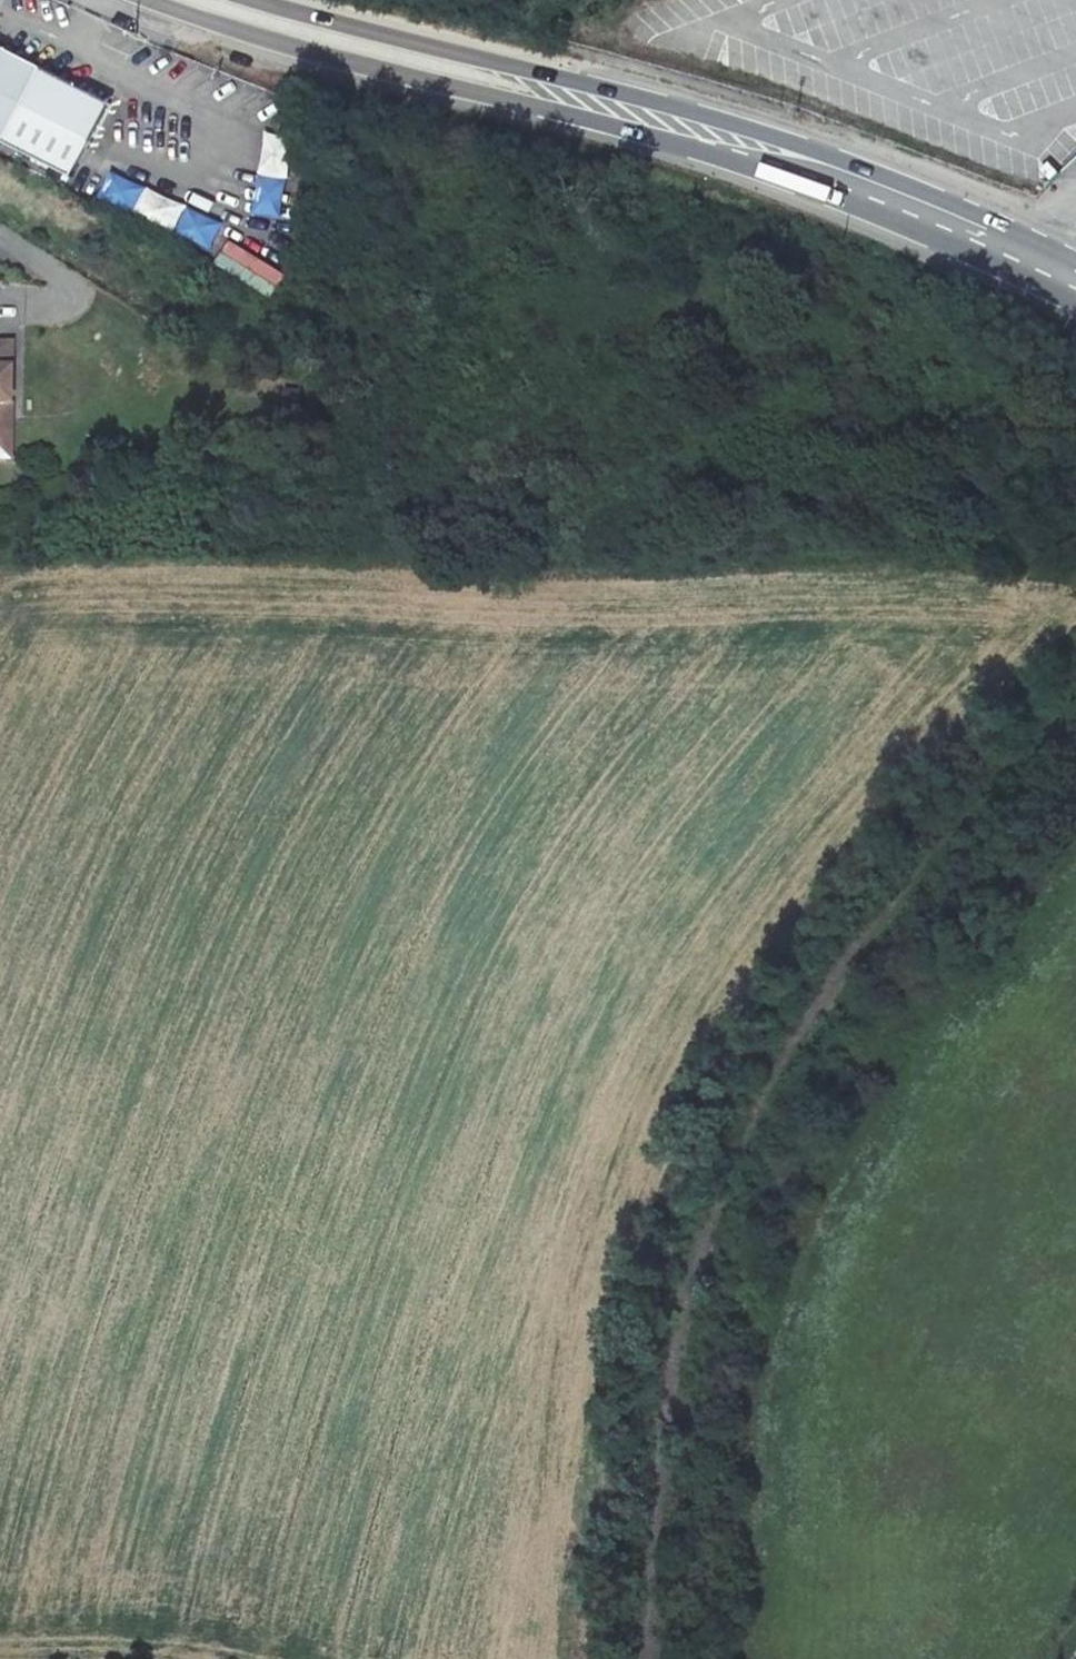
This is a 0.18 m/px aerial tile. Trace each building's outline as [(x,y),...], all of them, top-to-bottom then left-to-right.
[(1,124),(35,49),(0,33),(0,123),(1,124)] [(280,218),(291,137),(262,133),(251,215),(280,218)] [(105,174),(95,201),(212,248),(223,221),(105,174)] [(228,242),(214,264),(269,297),(283,275),(228,242)] [(9,390),(7,329),(0,329),(0,390),(9,390)]
